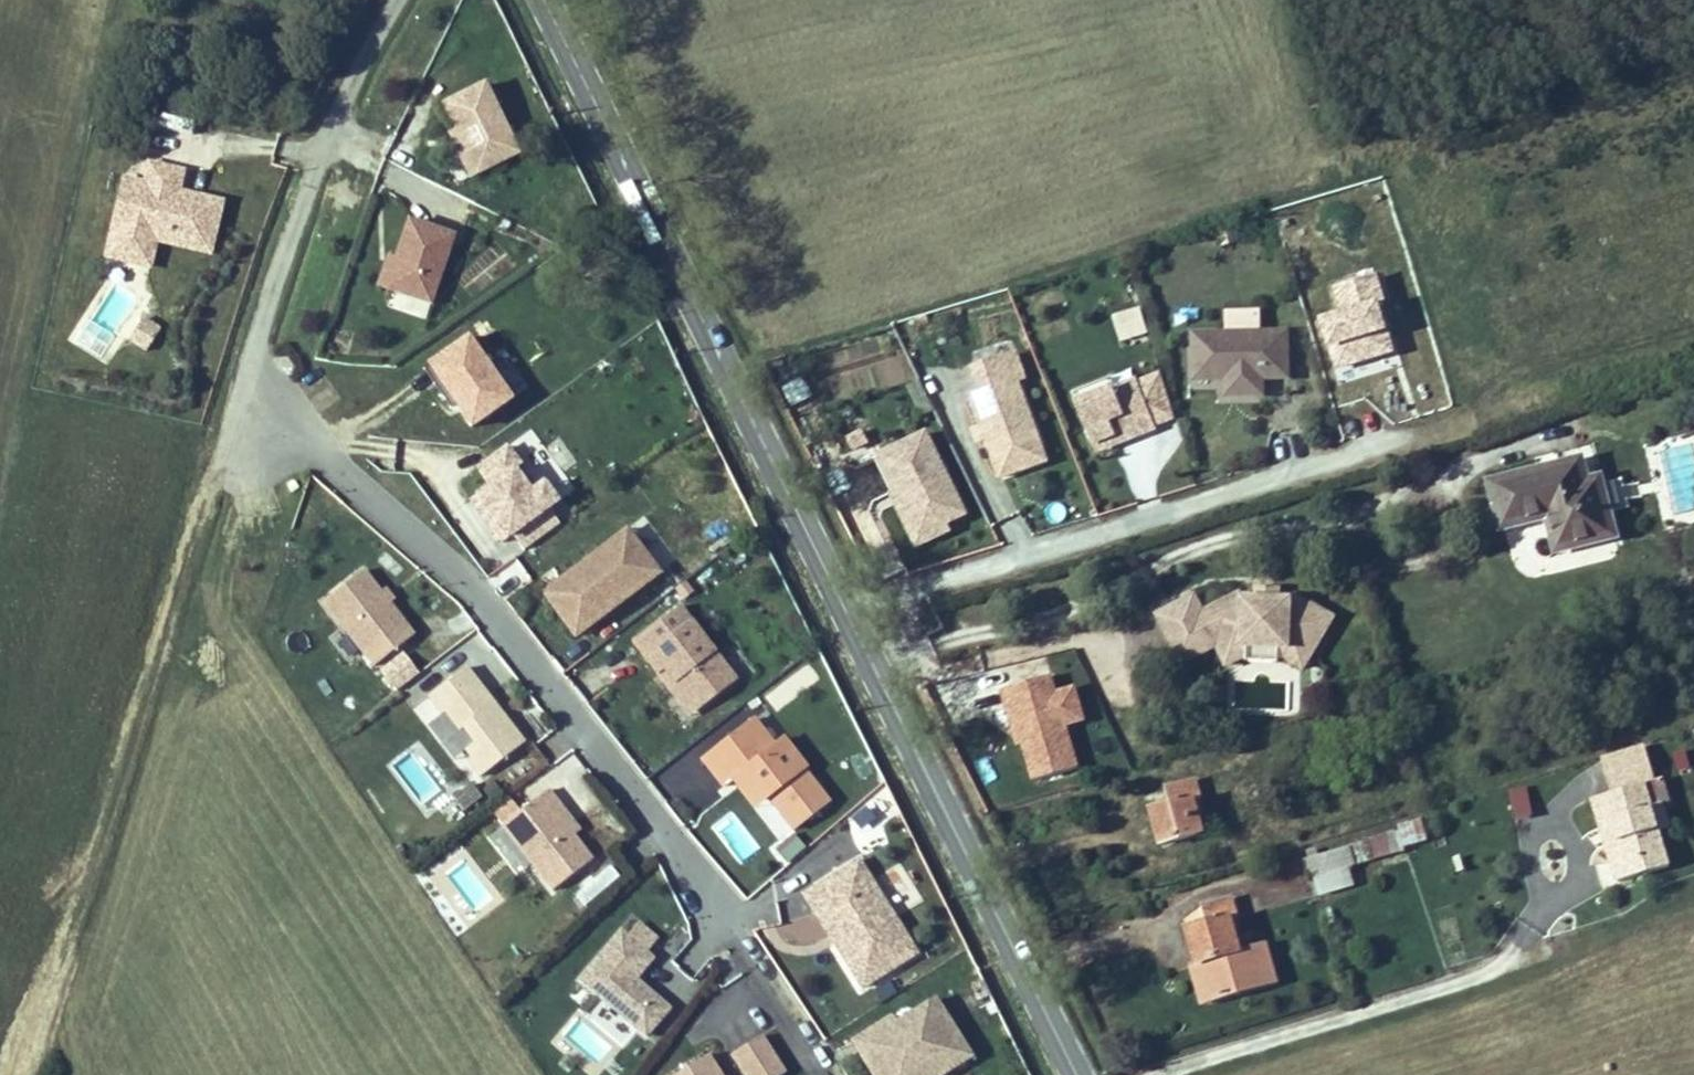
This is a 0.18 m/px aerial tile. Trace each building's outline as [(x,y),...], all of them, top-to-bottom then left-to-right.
[(482,79),(440,99),(474,170),(516,150),(482,79)] [(474,170),(453,127),(446,130),(467,174),(474,170)] [(184,170),(151,162),(146,182),(144,192),(123,187),(117,215),(130,218),(124,244),(154,251),(157,238),(211,251),(223,200),(190,192),(187,207),(176,204),(180,189),(184,170)] [(126,177),(123,187),(144,192),(146,182),(126,177)] [(190,192),(180,189),(176,204),(187,207),(190,192)] [(130,218),(117,215),(107,255),(151,265),(154,251),(124,244),(130,218)] [(452,234),(407,217),(382,284),(428,301),(452,234)] [(393,254),(384,250),(373,281),(382,284),(393,254)] [(1118,343),(1148,335),(1140,307),(1111,315),(1118,343)] [(140,316),(126,341),(146,352),(160,327),(140,316)] [(1196,378),(1227,377),(1236,377),(1236,393),(1263,393),(1263,376),(1287,376),(1286,332),(1195,334),(1196,378)] [(424,364),(465,439),(503,418),(497,408),(509,402),(473,337),(424,364)] [(1311,340),(1311,373),(1345,373),(1346,339),(1343,340),(1311,340)] [(1008,350),(966,365),(976,389),(962,395),(994,477),(1041,458),(1010,379),(1018,375),(1008,350)] [(1105,374),(1069,388),(1072,397),(1108,383),(1105,374)] [(1108,383),(1072,397),(1092,449),(1152,425),(1131,375),(1108,383)] [(1236,377),(1227,377),(1227,391),(1227,393),(1236,393),(1236,377)] [(790,406),(810,401),(805,380),(785,385),(790,406)] [(961,515),(920,431),(873,454),(891,490),(884,494),(910,548),(942,533),(939,525),(961,515)] [(506,560),(561,524),(508,446),(475,468),(488,488),(467,502),(506,560)] [(1539,471),(1541,480),(1582,469),(1579,461),(1539,471)] [(1548,514),(1557,547),(1613,533),(1607,510),(1598,479),(1585,482),(1582,469),(1541,480),(1539,471),(1492,483),(1502,526),(1548,514)] [(583,574),(632,540),(622,526),(537,588),(574,638),(581,633),(558,603),(588,580),(583,574)] [(558,603),(581,633),(659,576),(632,540),(583,574),(588,580),(558,603)] [(381,594),(363,572),(323,602),(374,667),(413,636),(388,604),(381,594)] [(1258,591),(1270,591),(1280,591),(1280,579),(1258,579),(1258,591)] [(1293,591),(1280,591),(1270,591),(1258,591),(1245,591),(1243,587),(1204,606),(1196,590),(1159,608),(1183,656),(1219,638),(1223,648),(1245,639),(1293,639),(1313,650),(1314,647),(1335,608),(1295,586),(1293,591)] [(381,594),(388,604),(393,600),(386,590),(381,594)] [(728,682),(675,613),(630,648),(684,717),(728,682)] [(1245,639),(1223,648),(1228,657),(1244,649),(1251,649),(1251,654),(1285,654),(1285,650),(1292,650),(1308,658),(1313,650),(1293,639),(1245,639)] [(400,652),(378,672),(395,692),(418,671),(400,652)] [(499,711),(466,669),(428,698),(441,715),(444,713),(459,732),(462,728),(474,744),(465,751),(470,758),(467,761),(479,777),(524,743),(509,725),(506,727),(496,714),(499,711)] [(1055,693),(1050,676),(1001,690),(1007,709),(1012,707),(1022,741),(1034,781),(1078,768),(1065,725),(1055,693)] [(1074,688),(1055,693),(1065,725),(1083,720),(1074,688)] [(1022,741),(1012,707),(1007,709),(1017,743),(1022,741)] [(499,711),(496,714),(506,727),(509,725),(499,711)] [(753,720),(701,761),(722,788),(730,782),(741,773),(763,801),(766,798),(792,830),(827,803),(802,770),(805,769),(783,740),(773,747),(753,720)] [(751,808),(763,801),(741,773),(730,782),(751,808)] [(1157,809),(1162,823),(1157,825),(1163,842),(1204,830),(1195,797),(1200,795),(1195,779),(1169,788),(1173,803),(1157,809)] [(1616,840),(1605,843),(1615,878),(1665,862),(1656,830),(1666,826),(1659,804),(1649,807),(1642,783),(1603,795),(1616,840)] [(472,784),(452,796),(464,814),(483,802),(472,784)] [(1524,786),(1504,790),(1511,818),(1530,814),(1524,786)] [(591,861),(573,837),(552,811),(558,806),(547,791),(501,827),(552,891),(591,861)] [(1605,843),(1616,840),(1603,795),(1592,798),(1605,843)] [(558,806),(552,811),(573,837),(579,832),(558,806)] [(1152,810),(1157,825),(1162,823),(1157,809),(1152,810)] [(731,811),(711,825),(738,862),(758,848),(731,811)] [(1420,819),(1400,825),(1406,846),(1426,839),(1420,819)] [(1400,830),(1394,832),(1398,848),(1405,846),(1400,830)] [(1308,877),(1398,848),(1394,832),(1303,858),(1308,877)] [(856,861),(814,888),(844,937),(833,944),(861,988),(915,954),(856,861)] [(1617,881),(1666,866),(1665,862),(1615,878),(1617,881)] [(814,888),(802,895),(833,944),(844,937),(814,888)] [(1210,924),(1195,929),(1199,942),(1193,944),(1200,965),(1208,963),(1217,998),(1276,980),(1265,943),(1240,951),(1230,917),(1237,915),(1232,898),(1205,907),(1210,924)] [(1189,931),(1193,944),(1199,942),(1195,929),(1189,931)] [(620,933),(580,981),(644,1036),(667,1009),(633,980),(650,959),(620,933)] [(1217,998),(1208,963),(1200,965),(1194,966),(1204,1002),(1217,998)] [(872,1074),(978,1074),(979,1074),(942,1016),(904,1040),(896,1029),(858,1053),(872,1074)] [(731,1054),(744,1074),(780,1074),(782,1073),(760,1037),(731,1054)] [(675,1074),(718,1074),(706,1056),(675,1074)]
